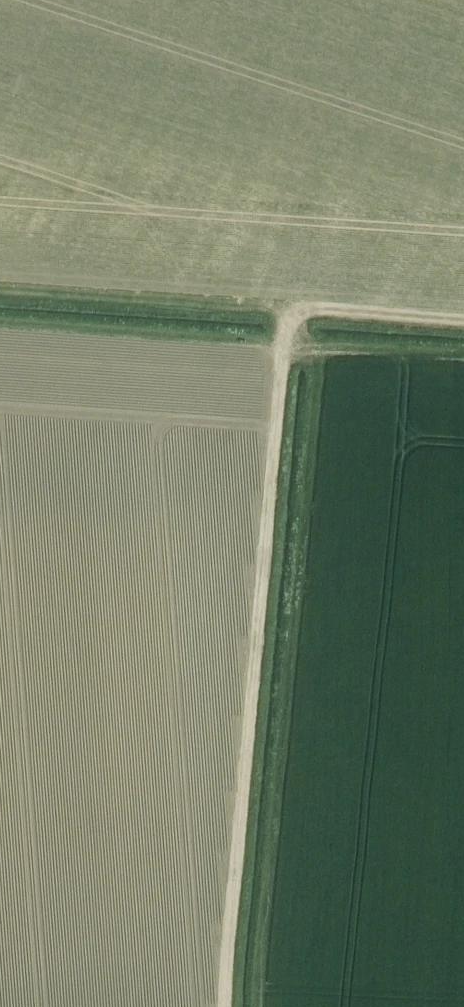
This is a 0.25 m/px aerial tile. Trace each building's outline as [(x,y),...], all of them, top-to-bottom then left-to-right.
[(334,386),(329,409),(338,411),(342,388),(334,386)]
